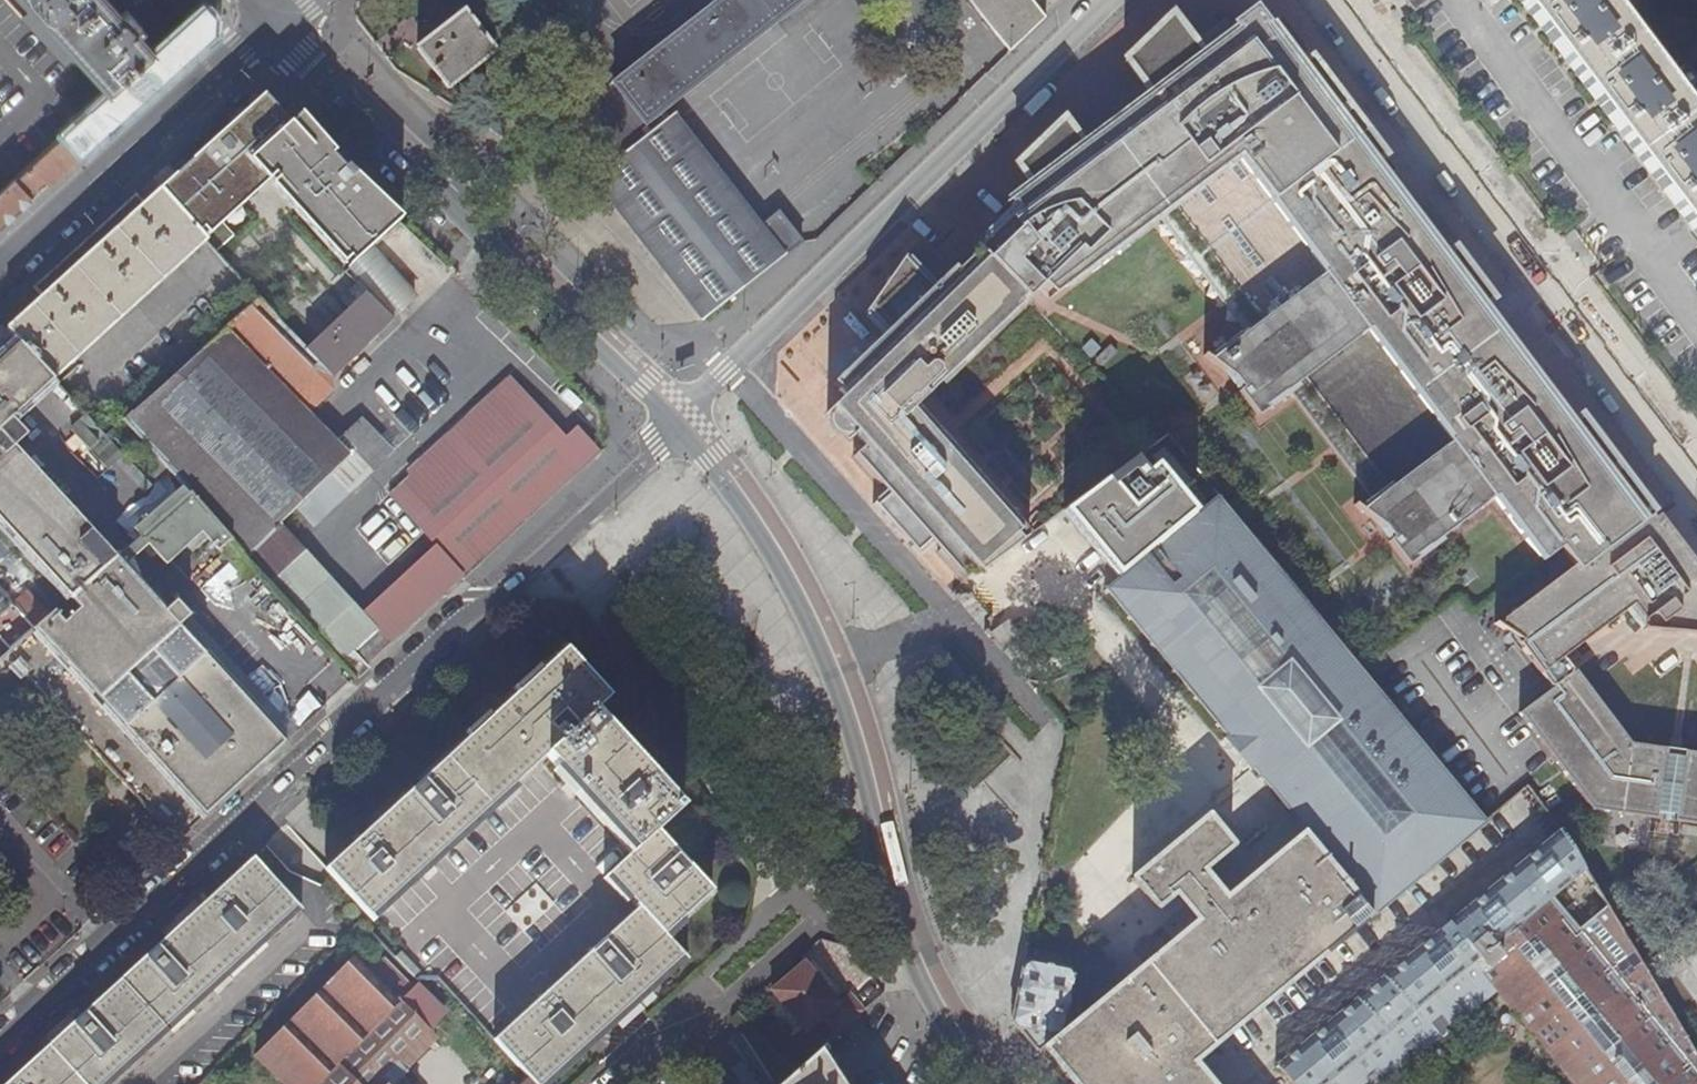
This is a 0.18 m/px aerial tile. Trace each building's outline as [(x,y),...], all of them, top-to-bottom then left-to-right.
[(28,14),(22,19),(65,66),(70,61),(104,98),(153,53),(143,41),(149,35),(126,10),(120,16),(105,0),(16,0),(28,14)] [(705,322),(803,244),(780,215),(763,228),(676,116),(668,122),(662,113),(805,0),(723,0),(577,116),(614,163),(593,181),(705,322)] [(1010,50),(1046,16),(1034,0),(970,0),(1010,50)] [(1417,11),(1432,0),(1409,0),(1417,11)] [(1609,0),(1520,0),(1635,152),(1696,234),(1696,235),(1696,117),(1692,110),(1609,0)] [(213,15),(205,6),(153,53),(104,98),(65,134),(81,153),(213,32),(213,15)] [(1200,256),(1367,132),(1306,54),(1291,64),(1250,7),(1202,51),(1168,13),(1122,58),(1142,93),(1080,143),(1061,119),(1009,165),(1020,180),(997,201),(1007,218),(978,251),(1024,300),(1159,209),(1200,256)] [(494,53),(463,13),(417,50),(448,89),(494,53)] [(163,195),(204,239),(270,171),(279,184),(358,261),(402,220),(300,117),(288,123),(259,96),(163,195)] [(1573,565),(1572,566),(1576,572),(1651,514),(1654,512),(1582,418),(1573,425),(1568,429),(1480,311),(1484,308),(1493,300),(1457,251),(1448,257),(1443,261),(1372,167),(1377,163),(1384,157),(1386,159),(1387,158),(1367,132),(1200,256),(1253,328),(1250,330),(1212,359),(1206,355),(1205,355),(1235,378),(1243,389),(1239,392),(1259,417),(1268,410),(1267,408),(1289,391),(1297,386),(1340,443),(1345,439),(1349,443),(1343,448),(1380,497),(1373,502),(1362,510),(1355,505),(1355,507),(1384,527),(1392,539),(1389,542),(1408,567),(1418,559),(1416,558),(1494,500),(1543,563),(1561,549),(1573,565)] [(31,198),(81,153),(65,134),(15,179),(31,198)] [(1448,257),(1377,163),(1372,167),(1443,261),(1448,257)] [(31,198),(15,179),(0,193),(0,226),(31,198)] [(142,204),(134,195),(33,287),(41,297),(6,330),(19,345),(54,380),(206,241),(157,190),(142,204)] [(875,503),(874,505),(920,557),(921,555),(919,552),(934,538),(942,548),(939,551),(964,580),(968,577),(971,580),(1031,535),(1030,534),(1021,540),(1017,535),(1020,532),(948,451),(953,449),(951,445),(943,436),(937,434),(934,436),(912,411),(1020,307),(1019,305),(1024,300),(978,251),(957,272),(953,268),(931,289),(904,261),(905,258),(904,257),(865,313),(866,314),(869,312),(891,336),(871,355),(869,354),(834,384),(845,397),(828,413),(829,414),(834,410),(856,434),(867,447),(855,457),(880,486),(884,483),(893,493),(877,506),(875,503)] [(378,252),(355,273),(395,318),(418,296),(378,252)] [(1197,259),(1250,330),(1253,328),(1200,256),(1197,259)] [(54,380),(19,345),(0,362),(0,522),(70,601),(51,617),(36,632),(34,629),(13,648),(0,660),(0,706),(28,681),(175,840),(178,843),(287,743),(242,694),(180,626),(189,616),(176,601),(165,611),(124,565),(148,544),(166,566),(201,533),(218,551),(219,549),(235,567),(244,558),(242,557),(278,522),(309,492),(329,474),(343,489),(348,493),(391,452),(362,420),(344,438),(333,441),(308,414),(333,391),(332,378),(394,320),(359,283),(342,299),(352,309),(307,350),(261,301),(127,419),(157,455),(145,466),(156,481),(170,470),(182,486),(148,517),(145,513),(139,517),(143,522),(134,529),(139,536),(116,557),(15,446),(27,435),(12,419),(54,380)] [(1573,425),(1484,308),(1480,311),(1568,429),(1573,425)] [(466,579),(602,455),(583,432),(569,443),(509,378),(386,490),(441,549),(466,579)] [(1289,391),(1373,502),(1380,497),(1343,448),(1340,443),(1297,386),(1289,391)] [(850,436),(856,434),(834,410),(829,414),(828,421),(830,428),(835,434),(841,437),(850,436)] [(108,435),(89,416),(73,431),(106,466),(123,451),(108,435)] [(1340,443),(1343,448),(1349,443),(1345,439),(1340,443)] [(1063,511),(1120,579),(1198,514),(1156,463),(1147,471),(1134,456),(1063,511)] [(324,507),(343,489),(329,474),(309,492),(324,507)] [(1484,822),(1487,819),(1484,815),(1481,818),(1219,496),(1202,510),(1198,514),(1120,579),(1108,589),(1164,659),(1162,662),(1170,672),(1173,670),(1262,779),(1260,781),(1291,819),(1294,817),(1304,830),(1372,913),(1375,917),(1378,914),(1376,910),(1399,891),(1401,894),(1405,891),(1402,888),(1426,869),(1429,871),(1431,869),(1429,866),(1453,847),(1455,850),(1458,847),(1456,844),(1480,824),(1483,827),(1485,825),(1484,822)] [(1654,512),(1651,514),(1675,548),(1681,544),(1656,510),(1654,512)] [(1540,674),(1562,657),(1630,605),(1642,620),(1641,630),(1680,633),(1681,629),(1696,630),(1696,565),(1681,544),(1675,548),(1651,514),(1576,572),(1572,566),(1502,619),(1503,621),(1497,625),(1520,641),(1517,644),(1540,674)] [(356,680),(393,646),(367,617),(278,522),(242,557),(244,558),(356,680)] [(393,646),(466,579),(441,549),(367,617),(393,646)] [(0,589),(0,635),(13,648),(34,629),(29,622),(13,603),(0,589)] [(27,591),(13,603),(29,622),(43,609),(27,591)] [(36,632),(51,617),(43,609),(29,622),(34,629),(36,632)] [(287,743),(297,733),(215,644),(189,616),(180,626),(242,694),(287,743)] [(546,756),(595,713),(609,699),(566,652),(409,794),(328,869),(371,916),(480,814),(546,756)] [(1540,674),(1551,688),(1573,671),(1562,657),(1540,674)] [(1551,688),(1519,713),(1591,809),(1696,824),(1696,753),(1628,743),(1574,670),(1573,671),(1551,688)] [(634,851),(656,831),(681,808),(595,713),(546,756),(634,851)] [(1029,961),(1023,964),(1012,1022),(1036,1051),(1043,1047),(1073,1083),(1165,1083),(1194,1060),(1372,913),(1304,830),(1302,832),(1224,897),(1202,870),(1231,845),(1206,816),(1131,878),(1156,908),(1173,893),(1196,920),(1061,1030),(1063,1013),(1065,1014),(1071,990),(1069,990),(1069,988),(1072,974),(1068,968),(1029,961)] [(1657,991),(1641,965),(1561,829),(1281,1061),(1299,1083),(1381,1083),(1497,989),(1575,1083),(1696,1083),(1696,1058),(1657,991)] [(639,909),(664,935),(711,891),(656,831),(634,851),(609,874),(639,909)] [(1689,845),(1646,876),(1656,890),(1696,860),(1696,857),(1689,845)] [(302,909),(255,859),(8,1083),(111,1083),(302,909)] [(384,918),(401,934),(431,903),(414,886),(384,918)] [(534,1083),(545,1083),(683,956),(664,935),(639,909),(496,1042),(529,1080),(534,1083)] [(1690,967),(1673,942),(1641,965),(1657,991),(1690,967)] [(397,958),(416,978),(424,970),(406,950),(397,958)] [(430,1033),(371,972),(356,958),(265,1048),(229,1083),(379,1083),(430,1033)] [(386,958),(371,972),(430,1033),(447,1015),(425,992),(422,995),(386,958)] [(804,962),(772,991),(808,1031),(824,1016),(840,1033),(864,1010),(848,993),(840,1001),(804,962)] [(437,1041),(430,1033),(379,1083),(394,1083),(437,1041)] [(794,1075),(784,1083),(857,1083),(830,1041),(794,1075)] [(1165,1083),(1214,1083),(1194,1060),(1165,1083)] [(1281,1061),(1276,1065),(1292,1083),(1299,1083),(1281,1061)]
